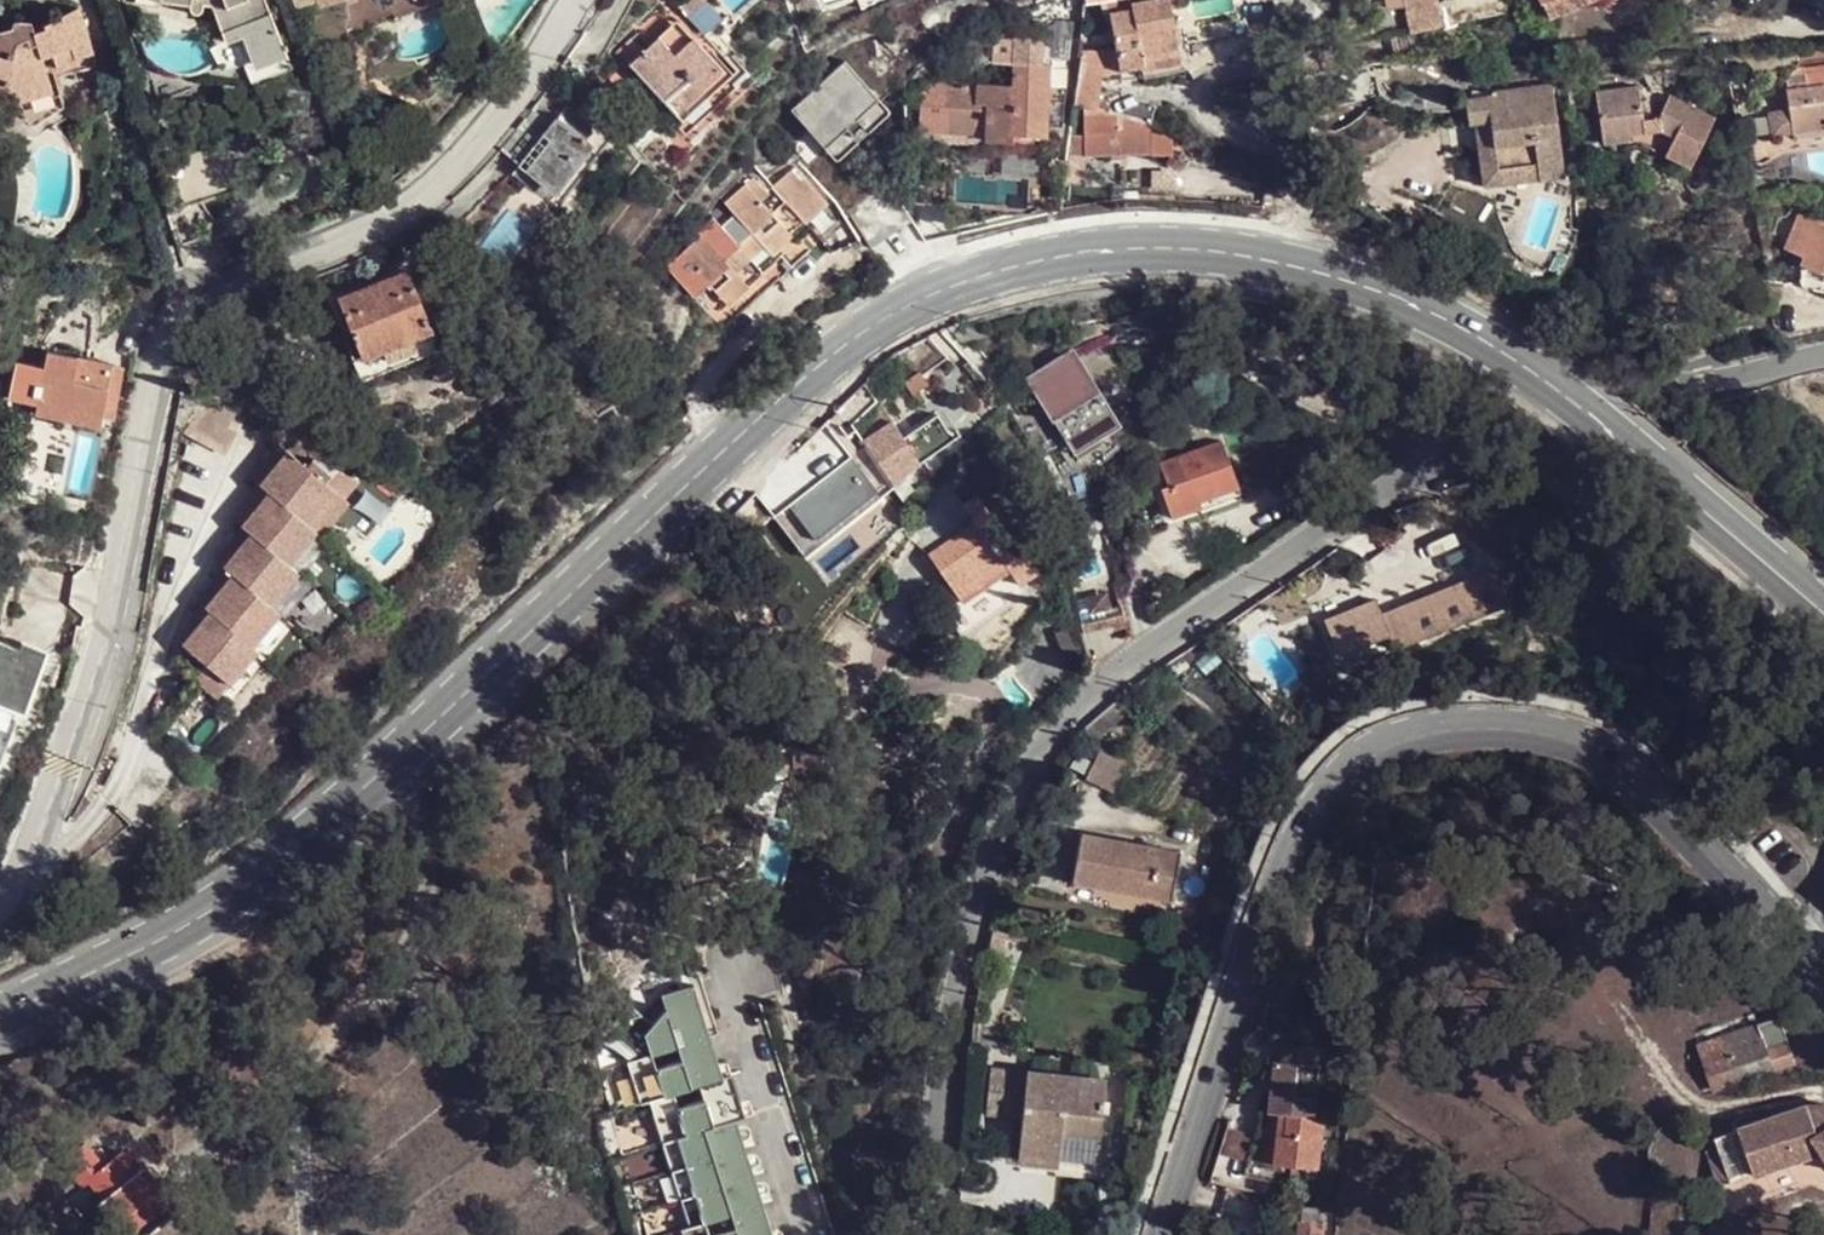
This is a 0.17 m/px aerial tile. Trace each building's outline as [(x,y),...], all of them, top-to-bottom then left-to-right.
[(159,2),(187,6),(188,9),(189,12),(192,13),(195,14),(198,13),(200,12),(202,9),(202,5),(211,6),(224,39),(246,30),(253,49),(275,41),(278,37),(278,33),(266,0),(159,0),(159,2)] [(1096,1),(1104,52),(1108,71),(1145,65),(1144,61),(1179,56),(1170,0),(1153,0),(1131,3),(1131,0),(1103,0),(1096,1)] [(1437,0),(1382,0),(1383,6),(1404,3),(1405,8),(1435,4),(1438,3),(1437,0)] [(1456,21),(1505,11),(1504,0),(1451,0),(1456,21)] [(1548,16),(1588,0),(1540,0),(1548,16)] [(1438,21),(1435,4),(1405,8),(1407,26),(1438,21)] [(6,107),(31,98),(27,86),(48,80),(46,72),(79,63),(78,59),(93,53),(79,7),(42,26),(44,30),(33,34),(30,23),(16,21),(14,28),(0,32),(0,88),(8,89),(6,107)] [(1448,35),(1457,34),(1456,21),(1446,24),(1448,35)] [(677,22),(666,33),(680,49),(690,38),(677,22)] [(680,49),(666,33),(650,46),(644,39),(639,33),(619,52),(681,119),(674,127),(689,142),(754,81),(734,58),(722,68),(693,37),(680,49)] [(993,61),(1013,62),(1015,62),(1016,38),(994,38),(993,61)] [(1104,52),(1076,56),(1071,112),(1084,111),(1099,111),(1093,74),(1108,71),(1104,52)] [(1180,69),(1179,56),(1144,61),(1145,65),(1108,71),(1110,79),(1180,69)] [(845,61),(792,109),(826,147),(847,127),(855,136),(865,126),(858,118),(879,98),(845,61)] [(919,142),(964,143),(985,144),(985,140),(1010,141),(1011,135),(1034,135),(1045,136),(1047,63),(1015,62),(1013,62),(1012,85),(922,81),(919,142)] [(1793,133),(1823,129),(1823,68),(1803,71),(1805,86),(1787,88),(1790,109),(1793,133)] [(1566,77),(1568,89),(1584,88),(1583,75),(1566,77)] [(53,93),(48,80),(27,86),(31,98),(53,93)] [(1536,162),(1537,178),(1563,174),(1550,84),(1495,90),(1495,95),(1467,99),(1469,125),(1475,125),(1479,149),(1495,147),(1496,167),(1536,162)] [(1596,91),(1603,142),(1628,139),(1628,133),(1642,131),(1643,133),(1660,130),(1673,137),(1665,152),(1688,164),(1713,117),(1670,95),(1658,116),(1643,117),(1639,86),(1596,91)] [(847,127),(826,147),(837,160),(891,111),(879,98),(858,118),(865,126),(855,136),(847,127)] [(557,116),(539,99),(520,124),(510,136),(500,149),(553,193),(593,144),(557,116)] [(1771,134),(1793,133),(1790,109),(1768,112),(1771,134)] [(1085,135),(1069,136),(1067,156),(1151,152),(1151,123),(1111,111),(1099,111),(1084,111),(1085,135)] [(1481,169),(1496,167),(1495,147),(1479,149),(1481,169)] [(1065,172),(1066,165),(1049,164),(1049,156),(1032,155),(1030,175),(1065,177),(1065,172)] [(1483,185),(1537,178),(1536,162),(1496,167),(1481,169),(1483,185)] [(751,233),(764,246),(785,229),(772,214),(786,202),(806,224),(827,204),(794,168),(769,192),(754,176),(725,202),(751,233)] [(1818,221),(1819,219),(1800,210),(1784,247),(1802,256),(1799,263),(1819,271),(1822,265),(1823,266),(1823,224),(1818,221)] [(785,229),(764,246),(770,254),(792,235),(785,229)] [(750,259),(764,246),(751,233),(738,246),(750,259)] [(723,297),(741,279),(735,273),(723,258),(702,235),(674,260),(687,276),(681,281),(694,295),(722,272),(728,279),(717,290),(723,297)] [(738,246),(723,258),(735,273),(750,259),(738,246)] [(1512,259),(1480,246),(1477,255),(1509,267),(1512,259)] [(363,358),(431,329),(407,270),(372,284),(338,298),(363,358)] [(748,287),(741,279),(723,297),(729,304),(748,287)] [(439,347),(431,329),(363,358),(353,363),(360,381),(439,347)] [(101,416),(111,364),(79,358),(47,351),(44,368),(16,362),(8,401),(35,406),(65,412),(90,417),(101,418),(101,416)] [(125,367),(111,364),(101,416),(115,418),(125,367)] [(1031,384),(1062,433),(1068,441),(1079,458),(1101,443),(1098,437),(1101,434),(1103,437),(1122,424),(1090,374),(1073,385),(1070,382),(1064,386),(1059,378),(1053,369),(1031,384)] [(868,410),(880,403),(874,393),(863,401),(868,410)] [(856,430),(830,447),(865,500),(903,476),(901,473),(959,434),(943,409),(903,437),(880,403),(868,410),(860,416),(852,422),(856,430)] [(227,455),(237,418),(204,409),(194,446),(227,455)] [(88,433),(90,417),(65,412),(62,428),(88,433)] [(1189,424),(1192,437),(1207,433),(1204,421),(1189,424)] [(1678,428),(1674,434),(1683,441),(1688,436),(1678,428)] [(1068,441),(1062,433),(1052,439),(1057,448),(1068,441)] [(283,449),(274,441),(262,456),(271,464),(283,449)] [(1167,485),(1160,487),(1171,519),(1186,513),(1201,508),(1200,501),(1239,487),(1222,441),(1160,463),(1163,474),(1167,485)] [(339,494),(351,478),(333,464),(318,457),(308,469),(283,449),(271,464),(262,456),(247,475),(256,482),(265,490),(311,527),(316,531),(343,497),(339,494)] [(1097,496),(1094,482),(1089,466),(1063,474),(1072,504),(1097,496)] [(1156,476),(1160,487),(1167,485),(1163,474),(1156,476)] [(265,490),(256,482),(244,497),(253,504),(265,490)] [(284,561),(311,527),(265,490),(253,504),(244,497),(228,516),(236,522),(246,529),(284,561)] [(929,554),(962,600),(1007,569),(1017,583),(1019,582),(1037,570),(1023,549),(1035,540),(1008,500),(994,508),(988,512),(983,505),(976,496),(963,506),(954,493),(909,539),(929,554)] [(1099,503),(1097,496),(1072,504),(1074,510),(1099,503)] [(989,501),(983,505),(988,512),(994,508),(989,501)] [(246,529),(236,522),(225,537),(235,544),(246,529)] [(293,566),(284,561),(246,529),(235,544),(225,537),(210,556),(218,563),(228,570),(257,593),(266,600),(293,566)] [(228,570),(218,563),(207,578),(216,585),(228,570)] [(1374,600),(1323,620),(1337,657),(1389,635),(1394,650),(1509,602),(1493,567),(1380,612),(1374,600)] [(962,600),(979,626),(1026,593),(1019,582),(1017,583),(1007,569),(962,600)] [(274,608),(266,600),(257,593),(228,570),(216,585),(207,578),(192,597),(196,601),(201,605),(238,634),(247,641),(274,608)] [(1110,574),(1071,585),(1081,622),(1120,613),(1110,574)] [(962,600),(946,612),(964,637),(979,626),(962,600)] [(257,649),(247,641),(238,634),(201,605),(196,601),(183,616),(187,618),(192,623),(178,641),(230,683),(257,649)] [(1120,613),(1081,622),(1083,633),(1114,627),(1115,631),(1130,626),(1126,612),(1120,613)] [(192,623),(187,618),(172,636),(178,641),(192,623)] [(23,712),(43,658),(0,642),(0,703),(23,712)] [(1109,791),(1125,763),(1099,749),(1083,776),(1109,791)] [(1179,852),(1080,832),(1072,879),(1170,898),(1179,852)] [(623,1002),(600,1028),(621,1063),(646,1053),(673,1045),(694,1039),(690,1022),(712,1015),(699,978),(656,993),(661,1008),(646,1023),(623,1002)] [(712,1015),(690,1022),(694,1039),(709,1033),(716,1031),(712,1015)] [(1753,1076),(1791,1065),(1797,1063),(1781,1018),(1699,1043),(1714,1090),(1753,1076)] [(646,1053),(621,1063),(635,1104),(644,1102),(671,1093),(699,1084),(695,1070),(719,1062),(709,1033),(694,1039),(673,1045),(679,1062),(652,1071),(646,1053)] [(1277,1060),(1271,1111),(1305,1116),(1307,1097),(1318,1098),(1321,1065),(1316,1064),(1317,1056),(1318,1047),(1285,1043),(1283,1060),(1277,1060)] [(719,1062),(695,1070),(699,1084),(723,1076),(719,1062)] [(1795,1075),(1791,1065),(1753,1076),(1754,1080),(1783,1078),(1795,1075)] [(1103,1080),(1026,1072),(1017,1159),(1036,1161),(1055,1163),(1059,1132),(1098,1136),(1100,1113),(1103,1080)] [(671,1093),(644,1102),(657,1142),(723,1123),(718,1108),(739,1101),(732,1074),(723,1076),(699,1084),(704,1100),(675,1110),(671,1093)] [(718,1108),(723,1123),(739,1118),(745,1116),(739,1101),(718,1108)] [(1738,1128),(1742,1140),(1757,1177),(1823,1154),(1823,1106),(1822,1106),(1807,1104),(1755,1122),(1738,1128)] [(1305,1116),(1271,1111),(1265,1164),(1291,1166),(1291,1175),(1318,1178),(1325,1118),(1305,1116)] [(723,1123),(657,1142),(667,1170),(723,1154),(719,1140),(743,1132),(739,1118),(723,1123)] [(743,1132),(719,1140),(723,1154),(746,1146),(743,1132)] [(1226,1135),(1219,1159),(1244,1166),(1252,1143),(1226,1135)] [(84,1142),(73,1152),(61,1161),(82,1186),(89,1180),(102,1197),(95,1203),(120,1234),(143,1234),(176,1208),(140,1166),(134,1170),(121,1153),(103,1166),(84,1142)] [(723,1154),(667,1170),(676,1199),(733,1182),(729,1168),(750,1160),(746,1146),(723,1154)] [(750,1160),(729,1168),(733,1182),(755,1175),(750,1160)] [(10,1184),(2,1173),(0,1174),(0,1191),(10,1184)] [(733,1182),(676,1199),(687,1225),(702,1220),(729,1211),(742,1206),(738,1196),(759,1187),(755,1175),(733,1182)] [(82,1186),(67,1199),(81,1216),(95,1203),(102,1197),(89,1180),(82,1186)] [(759,1187),(738,1196),(742,1206),(763,1198),(759,1187)] [(772,1229),(763,1198),(742,1206),(729,1211),(737,1228),(715,1234),(757,1234),(772,1229)] [(1298,1218),(1297,1234),(1324,1234),(1325,1220),(1298,1218)] [(687,1225),(675,1228),(677,1234),(707,1234),(702,1220),(687,1225)]
